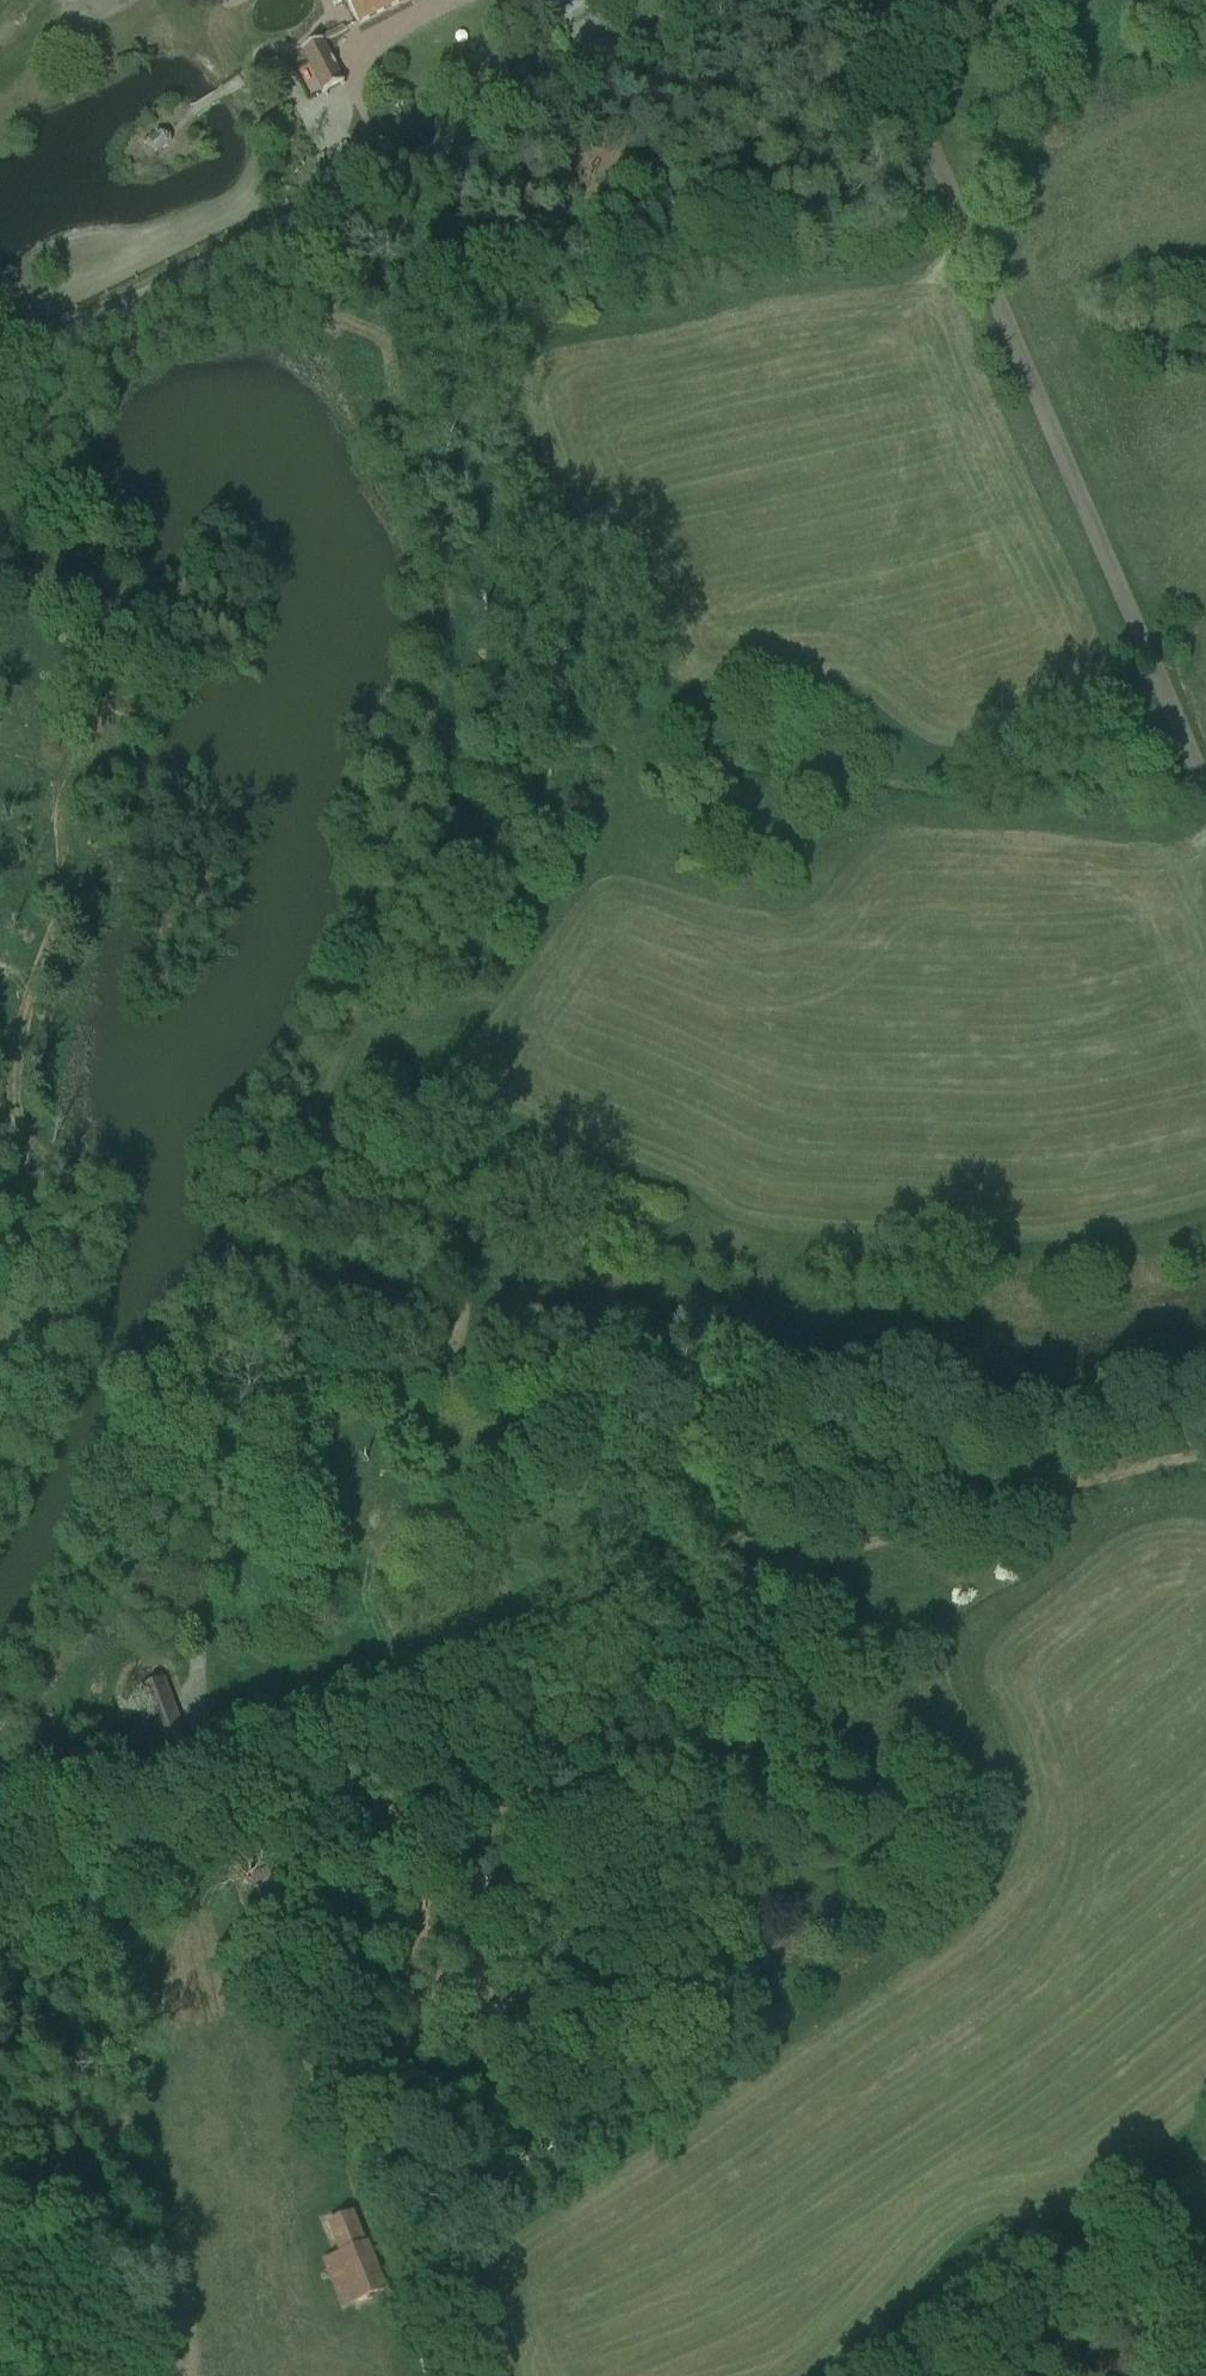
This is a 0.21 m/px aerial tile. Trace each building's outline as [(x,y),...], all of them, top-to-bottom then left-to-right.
[(358,24),(404,0),(345,0),(358,24)] [(346,83),(323,40),(303,50),(325,93),(346,83)] [(162,132),(145,143),(155,157),(172,146),(173,138),(169,134),(162,132)] [(176,1777),(198,1768),(165,1682),(143,1691),(176,1777)] [(356,2211),(327,2223),(339,2254),(323,2260),(343,2311),(388,2294),(356,2211)]
